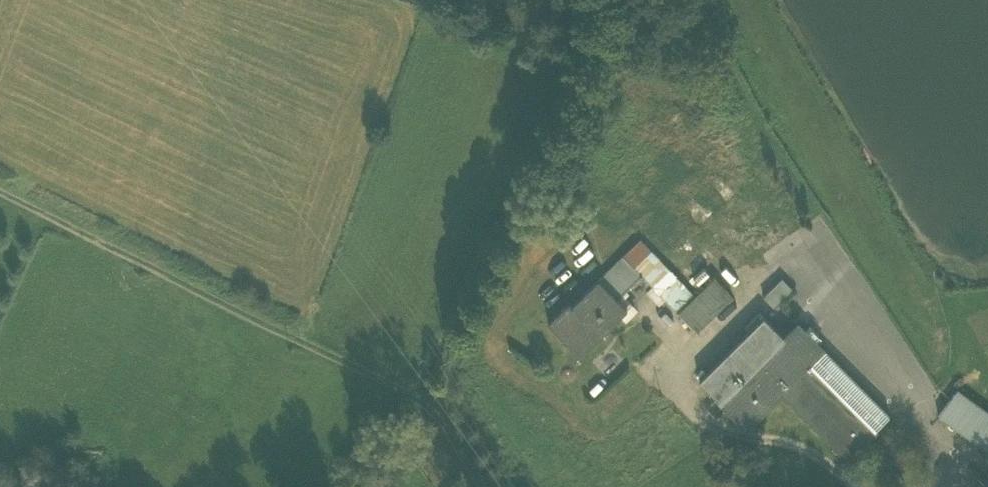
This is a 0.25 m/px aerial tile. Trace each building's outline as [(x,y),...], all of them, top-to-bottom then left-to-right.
[(685,320),(696,332),(733,297),(714,276),(694,295),(640,238),(623,255),(641,275),(685,320)] [(622,255),(598,279),(617,299),(641,275),(623,255),(622,255)] [(763,295),(774,306),(792,287),(782,276),(763,295)] [(627,309),(617,299),(598,279),(572,305),(569,302),(548,322),(579,355),(627,309)] [(667,336),(682,322),(663,302),(648,316),(667,336)] [(700,380),(719,399),(783,335),(764,316),(700,380)] [(784,336),(783,335),(719,399),(746,427),(783,391),(848,457),(876,429),(875,428),(889,414),(817,342),(822,337),(808,324),(804,328),(798,322),(784,336)] [(987,450),(987,418),(954,394),(938,415),(987,450)]
